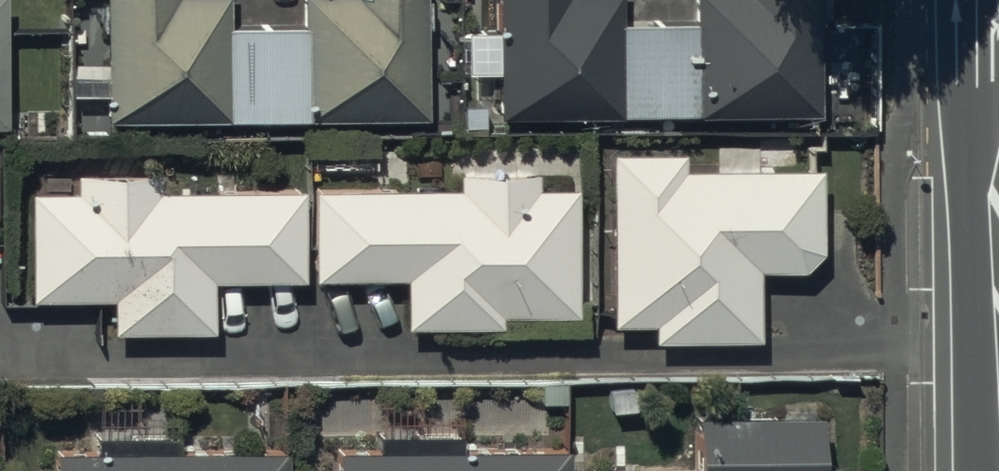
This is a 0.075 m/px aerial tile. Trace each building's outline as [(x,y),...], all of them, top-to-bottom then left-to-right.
[(420,0),(302,0),(302,22),(223,22),(223,0),(104,0),(104,114),(420,114),(420,0)] [(690,15),(617,18),(617,0),(497,0),(498,109),(815,109),(815,0),(690,0),(690,15)] [(815,249),(815,161),(679,164),(679,148),(609,148),(609,321),(650,321),(650,332),(757,332),(757,265),(800,265),(815,249)] [(529,184),(529,166),(452,171),(452,186),(309,186),(309,277),(403,277),(403,320),(501,320),(501,312),(571,312),(572,184),(529,184)] [(155,168),(71,168),(71,188),(26,188),(26,293),(108,293),(108,325),(210,325),(210,277),(297,278),(297,187),(155,187),(155,168)] [(693,412),(693,468),(589,468),(589,470),(816,470),(816,412),(693,412)] [(280,444),(54,450),(54,470),(280,470),(280,444)] [(333,447),(333,470),(563,470),(563,444),(333,447)]
